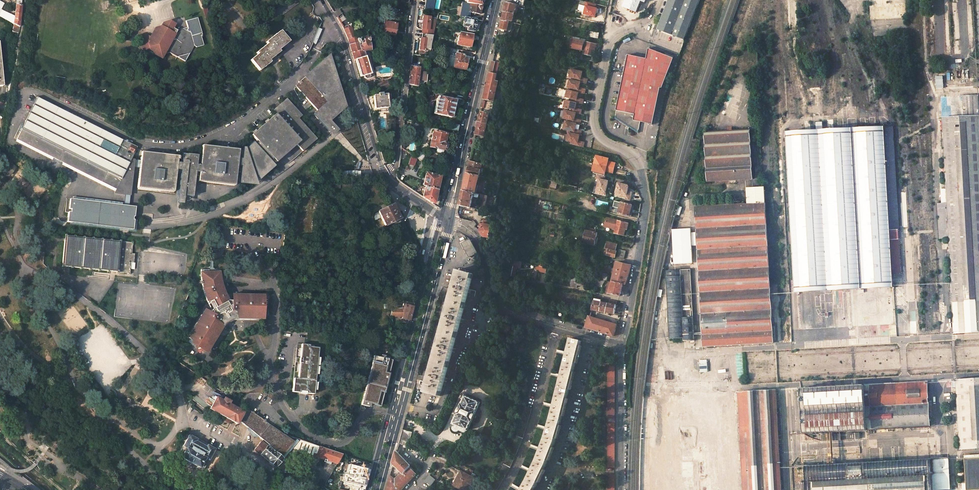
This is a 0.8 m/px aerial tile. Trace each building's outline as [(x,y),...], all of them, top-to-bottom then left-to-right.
[(16,25),(20,26),(22,13),(22,0),(16,0),(14,20),(11,18),(12,15),(0,10),(0,16),(16,25)] [(433,0),(425,0),(423,10),(431,12),(433,0)] [(622,8),(637,14),(641,3),(645,4),(647,0),(625,0),(622,8)] [(699,0),(668,0),(657,30),(674,37),(672,41),(676,42),(677,40),(680,41),(681,39),(683,40),(699,0)] [(505,7),(504,11),(514,13),(516,5),(506,2),(505,7)] [(586,7),(584,15),(595,17),(597,10),(595,9),(596,4),(589,3),(588,7),(586,7)] [(480,15),(481,7),(480,6),(470,4),(468,13),(480,15)] [(904,19),(903,6),(876,7),(876,20),(904,19)] [(508,20),(512,21),(514,13),(504,11),(503,17),(502,21),(507,22),(508,20)] [(433,36),(436,21),(430,20),(430,18),(423,17),(421,30),(426,30),(425,35),(433,36)] [(472,33),(475,20),(464,18),(462,27),(462,28),(462,31),(472,33)] [(182,30),(177,31),(174,29),(176,24),(170,20),(163,23),(160,27),(162,29),(156,30),(151,37),(154,50),(162,55),(168,53),(176,57),(189,54),(194,46),(191,34),(182,30)] [(383,20),(381,32),(390,34),(394,35),(396,22),(383,20)] [(509,22),(507,22),(502,21),(500,29),(507,31),(507,30),(509,22)] [(344,34),(347,38),(353,36),(348,26),(342,28),(344,34)] [(251,59),(260,70),(271,62),(270,60),(280,51),(278,49),(288,41),(280,29),(265,41),(267,43),(256,51),(257,53),(251,59)] [(479,37),(459,33),(458,37),(456,46),(469,49),(471,40),(477,42),(479,37)] [(366,35),(357,38),(356,35),(353,36),(347,38),(349,43),(350,47),(351,52),(357,51),(360,50),(360,52),(364,50),(371,48),(370,42),(369,41),(369,36),(367,37),(366,35)] [(433,36),(425,35),(425,39),(420,39),(419,51),(425,52),(425,50),(430,50),(431,44),(433,36)] [(583,52),(593,54),(596,45),(587,43),(586,46),(585,46),(584,49),(583,48),(583,52)] [(443,53),(450,54),(448,67),(464,70),(466,60),(464,59),(465,56),(457,54),(458,50),(444,47),(443,53)] [(645,59),(627,55),(615,111),(614,119),(625,126),(625,129),(628,129),(628,128),(637,134),(640,123),(652,125),(659,88),(661,89),(672,59),(647,49),(645,59)] [(353,57),(354,60),(355,60),(355,59),(365,57),(366,56),(364,50),(360,52),(360,50),(357,51),(351,52),(353,57)] [(341,97),(329,56),(309,74),(311,76),(308,78),(306,76),(299,82),(301,85),(297,88),(317,111),(314,114),(327,131),(330,132),(331,132),(333,131),(334,130),(334,129),(335,128),(334,127),(334,125),(329,120),(344,107),(341,97)] [(366,56),(365,57),(355,59),(355,60),(359,71),(360,76),(364,75),(364,77),(366,78),(369,77),(370,75),(369,73),(371,73),(366,56)] [(497,86),(498,86),(499,81),(497,81),(498,76),(497,75),(494,63),(493,62),(489,80),(484,101),(493,103),(497,86)] [(419,69),(411,68),(409,80),(409,85),(417,87),(418,77),(420,78),(421,74),(418,74),(419,69)] [(583,73),(572,71),(570,78),(574,79),(574,82),(581,83),(587,85),(588,81),(588,80),(582,78),(583,73)] [(467,88),(469,81),(459,78),(457,85),(467,88)] [(380,90),(390,86),(387,80),(377,84),(380,90)] [(809,89),(821,89),(821,80),(809,80),(809,89)] [(581,83),(574,82),(570,81),(568,89),(572,89),(571,92),(578,94),(585,95),(586,92),(586,90),(579,88),(581,83)] [(578,94),(571,92),(568,91),(566,99),(570,100),(569,102),(576,104),(582,105),(583,102),(584,100),(577,99),(578,94)] [(378,108),(383,107),(388,107),(386,93),(381,94),(381,92),(378,93),(378,94),(373,95),(374,108),(378,108)] [(123,141),(39,96),(17,139),(101,183),(110,165),(128,175),(138,177),(136,190),(172,195),(175,177),(197,181),(196,186),(232,191),(235,177),(253,179),(272,160),(275,164),(294,144),(301,151),(314,138),(295,119),(298,115),(282,100),(269,113),(272,116),(249,139),(256,145),(246,155),(238,154),(238,153),(202,148),(199,166),(177,163),(177,162),(179,162),(179,159),(178,159),(178,158),(142,153),(141,154),(134,153),(120,146),(123,141)] [(451,118),(455,101),(437,97),(433,114),(451,118)] [(576,104),(569,102),(565,101),(563,109),(567,110),(567,112),(575,114),(580,115),(581,112),(581,110),(575,109),(576,104)] [(490,114),(481,112),(479,122),(487,124),(490,114)] [(575,114),(567,112),(564,112),(563,119),(566,120),(566,123),(575,125),(579,126),(580,122),(580,121),(574,119),(575,114)] [(941,120),(945,189),(948,238),(954,334),(978,332),(978,117),(941,120)] [(484,137),(485,136),(486,130),(487,124),(479,122),(476,135),(484,137)] [(575,125),(566,123),(565,122),(563,130),(567,131),(566,133),(568,134),(578,136),(580,137),(581,132),(574,130),(575,125)] [(788,136),(797,294),(802,294),(812,293),(823,292),(835,291),(845,291),(855,290),(868,289),(876,289),(886,288),(894,288),(895,287),(892,230),(899,230),(894,126),(886,127),(886,131),(878,131),(868,132),(859,132),(846,133),(836,133),(826,134),(813,134),(804,135),(793,135),(788,136)] [(443,151),(444,152),(445,145),(443,145),(444,141),(445,135),(433,132),(429,148),(436,150),(443,151)] [(708,183),(751,181),(749,132),(706,134),(707,161),(704,162),(704,170),(707,170),(708,183)] [(578,136),(568,134),(566,141),(570,142),(569,145),(582,148),(583,144),(584,143),(577,141),(578,136)] [(417,152),(415,158),(421,162),(423,156),(417,152)] [(608,159),(596,156),(595,161),(597,161),(596,165),(614,169),(615,164),(609,163),(609,164),(607,164),(608,162),(608,159)] [(411,157),(409,164),(414,167),(417,160),(411,157)] [(5,158),(0,164),(0,166),(10,174),(16,166),(5,158)] [(482,164),(470,161),(468,169),(467,175),(478,177),(479,177),(482,164)] [(612,174),(614,169),(596,165),(595,168),(593,167),(592,172),(593,172),(604,175),(605,172),(605,170),(607,171),(607,172),(612,174)] [(439,177),(426,174),(423,184),(425,185),(422,198),(432,204),(433,203),(439,177)] [(466,181),(463,191),(474,194),(478,177),(467,175),(466,181)] [(604,177),(597,175),(595,179),(598,180),(596,191),(605,193),(608,182),(604,181),(605,177),(604,177)] [(132,184),(112,178),(109,188),(130,194),(132,184)] [(627,186),(618,184),(615,193),(626,196),(625,199),(629,200),(631,193),(631,192),(627,191),(628,188),(627,186)] [(461,200),(460,206),(471,209),(474,194),(463,191),(462,196),(461,200)] [(273,197),(266,197),(264,211),(271,212),(273,197)] [(132,220),(133,217),(134,217),(135,207),(71,200),(68,223),(132,230),(133,220),(132,220)] [(256,200),(243,205),(245,211),(258,206),(256,200)] [(633,205),(621,202),(621,204),(614,202),(613,208),(620,210),(618,214),(630,217),(633,205)] [(384,225),(399,218),(392,204),(377,211),(384,225)] [(272,219),(235,215),(234,224),(271,229),(272,219)] [(628,228),(629,225),(618,222),(614,234),(624,237),(626,228),(628,228)] [(490,238),(491,231),(492,227),(482,225),(480,233),(481,234),(484,237),(490,238)] [(594,245),(597,234),(595,234),(586,232),(583,243),(594,245)] [(64,234),(61,264),(129,272),(129,267),(130,261),(133,261),(134,252),(131,252),(132,241),(64,234)] [(477,253),(470,239),(470,238),(464,242),(463,243),(462,244),(463,246),(468,258),(477,253)] [(617,246),(606,243),(604,256),(614,258),(616,252),(615,252),(617,246)] [(624,260),(626,252),(620,250),(618,258),(624,260)] [(629,266),(616,263),(612,282),(623,284),(625,285),(630,266),(629,266)] [(263,319),(264,295),(232,294),(231,300),(228,300),(224,293),(223,291),(221,284),(220,279),(220,274),(220,269),(201,269),(202,283),(203,288),(205,295),(207,301),(213,307),(209,313),(204,309),(188,337),(198,343),(195,347),(203,352),(206,348),(208,349),(222,326),(225,323),(229,321),(227,318),(230,317),(231,319),(232,319),(236,319),(263,319)] [(457,270),(424,392),(440,396),(473,274),(457,270)] [(692,270),(667,271),(670,340),(686,339),(686,341),(696,341),(692,270)] [(608,275),(600,273),(598,280),(605,281),(607,282),(608,275)] [(577,284),(579,277),(573,275),(571,283),(570,287),(576,288),(577,284)] [(612,282),(612,283),(611,284),(611,287),(608,287),(607,294),(620,296),(623,284),(612,282)] [(608,304),(601,302),(602,299),(595,297),(593,306),(592,310),(614,314),(617,302),(609,301),(608,304)] [(402,318),(408,320),(413,302),(406,301),(404,308),(392,308),(390,316),(402,316),(402,318)] [(287,314),(284,327),(290,327),(293,313),(287,314)] [(592,318),(589,317),(585,328),(613,337),(616,325),(592,318)] [(535,486),(544,468),(552,447),(554,442),(561,420),(563,412),(576,362),(581,341),(571,338),(553,408),(550,419),(544,440),(536,459),(532,469),(527,480),(521,489),(533,489),(535,486)] [(313,395),(318,348),(308,347),(309,345),(302,344),(298,379),(293,379),(291,392),(313,395)] [(166,353),(164,356),(171,361),(174,358),(166,353)] [(381,357),(374,355),(361,404),(369,406),(369,403),(379,406),(383,391),(384,387),(385,383),(391,359),(389,359),(381,357)] [(756,379),(766,379),(765,358),(755,358),(756,379)] [(614,468),(614,363),(606,363),(607,468),(614,468)] [(648,365),(646,393),(656,393),(658,366),(648,365)] [(955,380),(959,449),(978,448),(978,379),(955,380)] [(929,426),(926,382),(801,389),(804,433),(817,432),(864,430),(929,426)] [(775,390),(738,392),(742,475),(747,475),(748,489),(781,489),(775,390)] [(468,431),(481,403),(465,396),(452,424),(468,431)] [(216,398),(213,403),(210,410),(237,424),(239,421),(262,440),(254,451),(259,455),(261,454),(269,460),(269,463),(273,466),(276,465),(281,457),(296,437),(283,433),(278,429),(247,408),(245,413),(228,404),(230,401),(224,398),(222,401),(216,398)] [(412,432),(402,429),(400,436),(398,443),(408,447),(412,432)] [(214,449),(189,434),(177,455),(203,470),(214,449)] [(300,439),(292,448),(312,455),(313,452),(317,454),(316,456),(321,458),(336,463),(342,453),(300,439)] [(416,474),(409,467),(396,453),(394,460),(392,466),(394,467),(396,465),(403,472),(395,478),(393,480),(389,478),(386,489),(401,489),(416,474)] [(269,463),(269,460),(261,454),(259,455),(269,463)] [(978,489),(978,456),(963,457),(965,489),(978,489)] [(936,489),(951,489),(949,459),(941,459),(934,459),(936,489)] [(931,460),(866,463),(825,465),(825,460),(822,460),(821,460),(821,465),(806,466),(807,489),(932,489),(931,460)] [(473,474),(470,472),(468,476),(461,472),(454,485),(462,489),(469,489),(477,476),(473,474)] [(436,479),(430,475),(425,481),(431,486),(436,479)]
